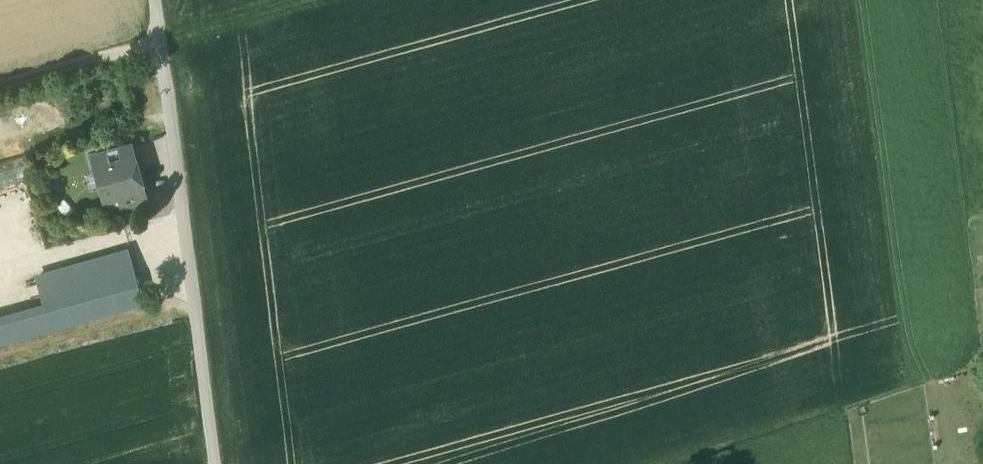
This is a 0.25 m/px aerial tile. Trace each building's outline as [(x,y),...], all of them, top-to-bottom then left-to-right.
[(130,146),(107,152),(111,166),(134,160),(130,146)] [(134,160),(111,166),(107,152),(92,156),(107,209),(145,199),(134,160)] [(0,162),(0,188),(30,179),(22,155),(0,162)] [(133,266),(38,292),(48,330),(143,305),(133,266)]
